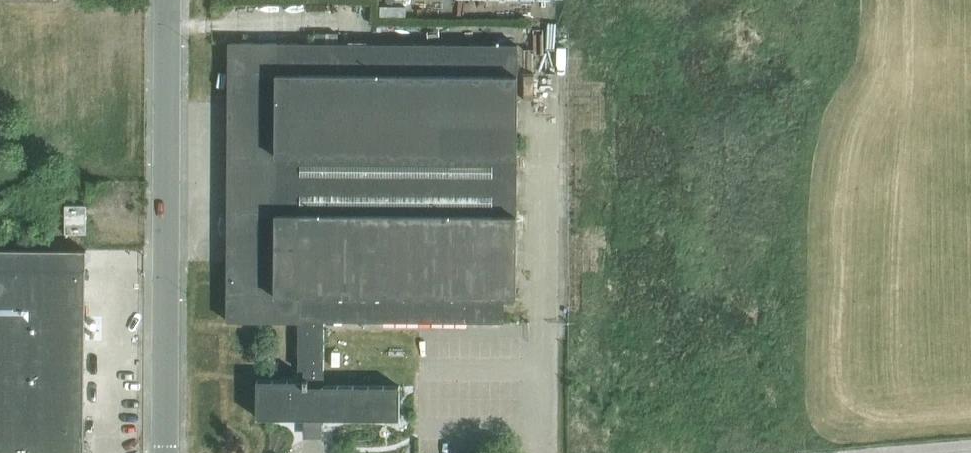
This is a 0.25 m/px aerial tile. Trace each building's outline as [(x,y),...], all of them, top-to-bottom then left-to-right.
[(405,16),(406,6),(380,5),(380,16),(405,16)] [(516,204),(517,95),(517,44),(229,42),(227,320),(298,321),(298,368),(303,368),(303,379),(256,379),(256,417),(308,417),(309,422),(317,422),(318,417),(399,418),(399,385),(323,385),(324,320),(348,320),(418,321),(503,321),(504,295),(516,295),(516,204)] [(86,233),(86,205),(64,204),(64,233),(86,233)] [(85,268),(85,249),(0,248),(0,452),(84,452),(84,436),(83,436),(84,333),(85,268)]
